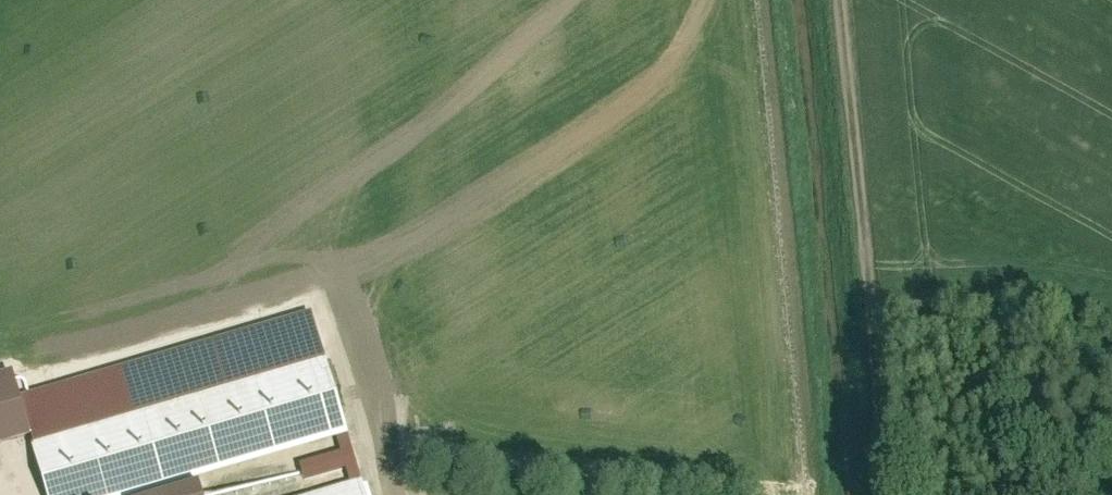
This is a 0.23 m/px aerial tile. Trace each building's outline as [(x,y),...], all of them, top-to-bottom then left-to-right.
[(33,440),(51,494),(139,494),(343,428),(316,346),(33,440)] [(365,475),(301,494),(371,494),(365,475)]
